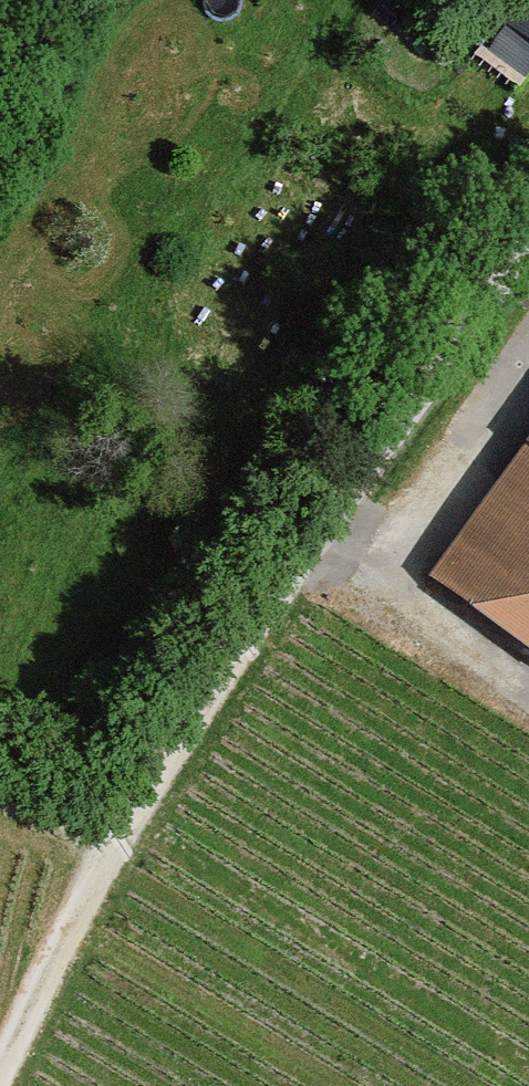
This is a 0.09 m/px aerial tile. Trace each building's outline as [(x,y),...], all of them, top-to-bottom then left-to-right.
[(528,37),(528,0),(524,0),(508,22),(528,37)] [(445,584),(528,644),(528,467),(445,584)]
